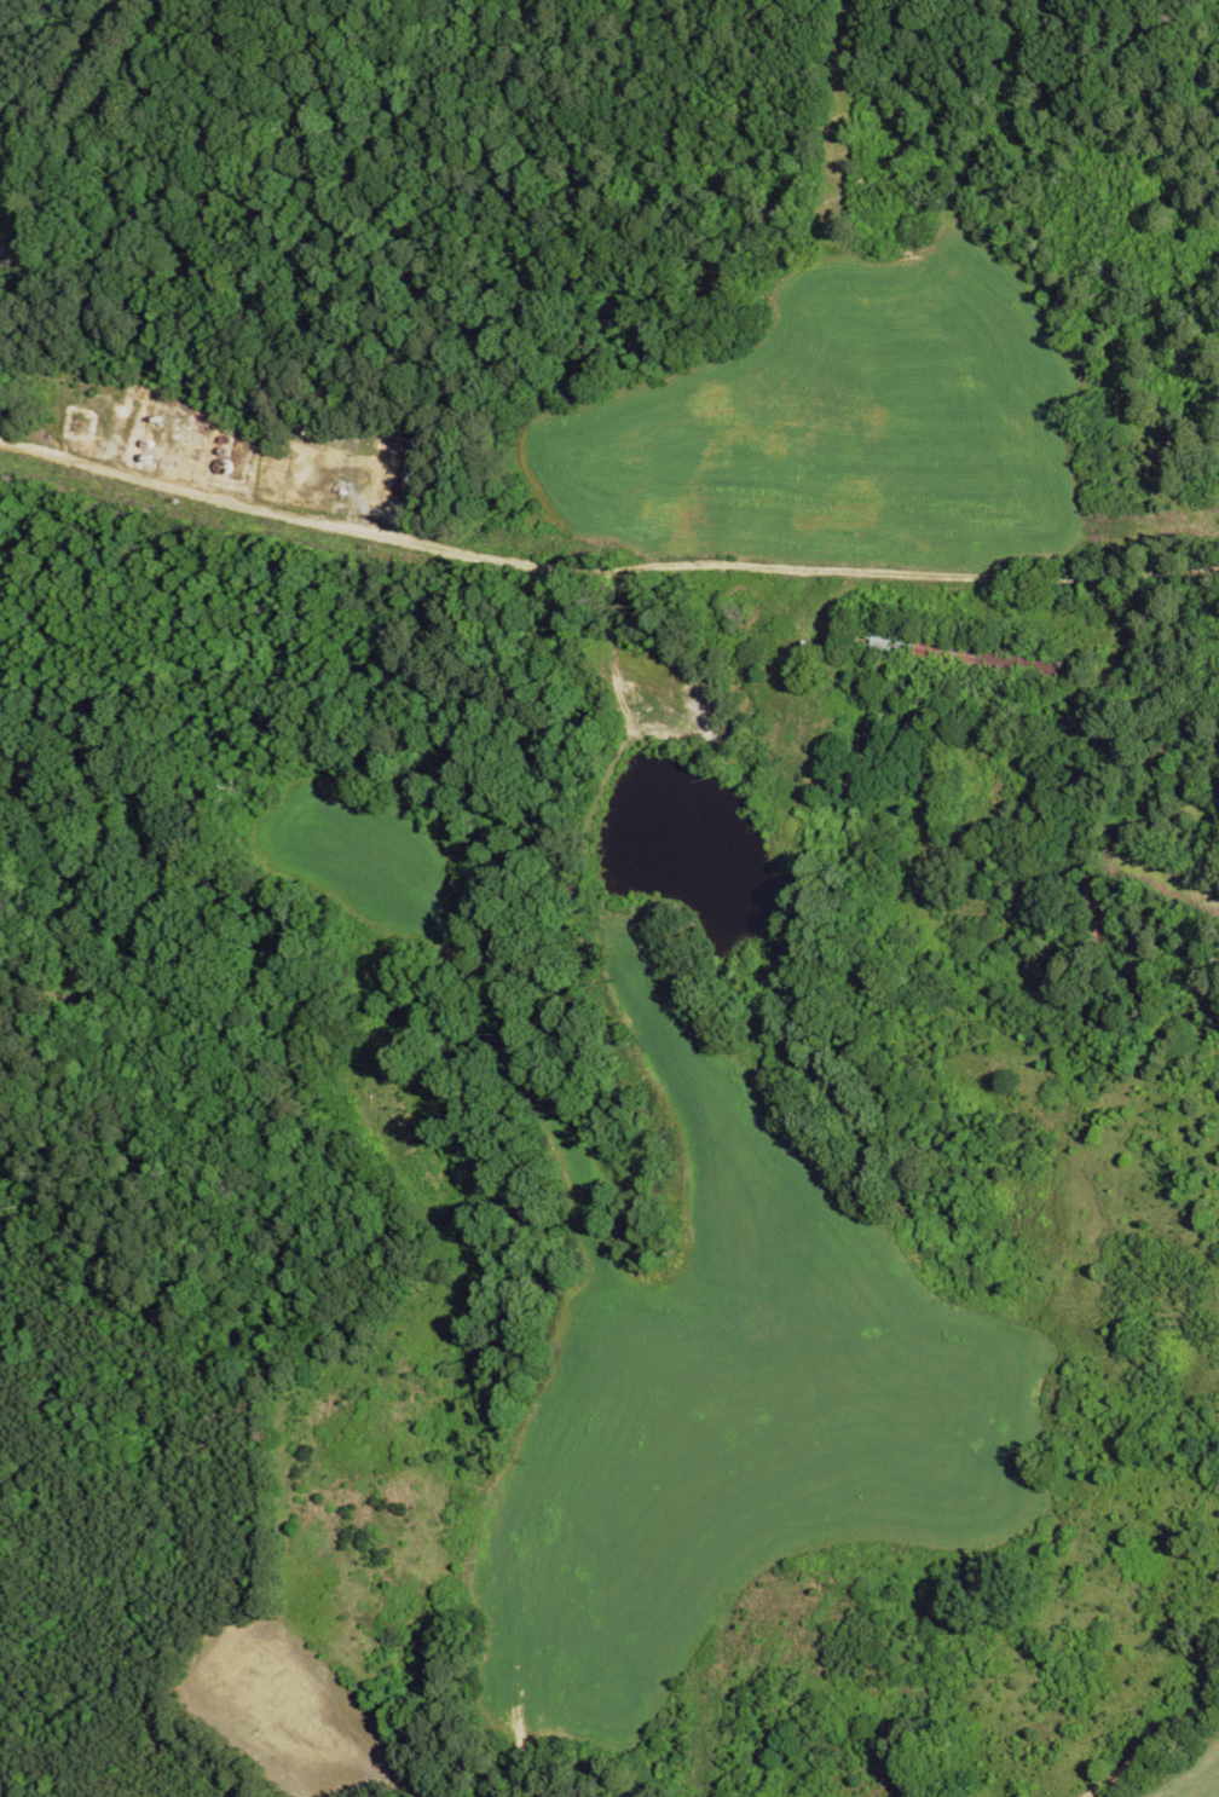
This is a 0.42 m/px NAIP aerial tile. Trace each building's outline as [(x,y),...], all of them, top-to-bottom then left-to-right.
[(851,625),(847,653),(1059,689),(1063,661),(851,625)]
